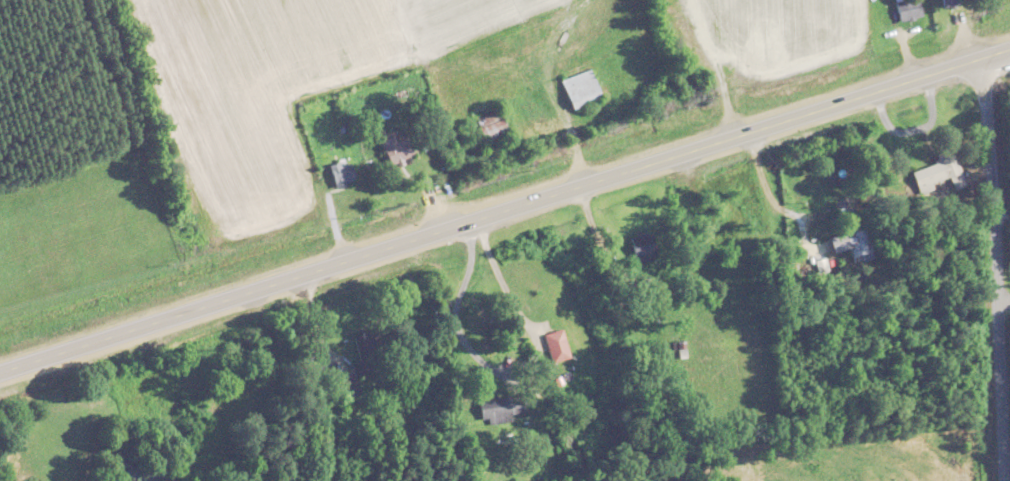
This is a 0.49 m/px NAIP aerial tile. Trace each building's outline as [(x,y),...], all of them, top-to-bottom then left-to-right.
[(903,22),(925,15),(921,0),(903,0),(897,2),(903,22)] [(604,98),(591,68),(563,81),(576,110),(604,98)] [(488,145),(512,136),(502,109),(478,117),(488,145)] [(417,154),(409,137),(398,142),(395,136),(382,142),(393,165),(417,154)] [(951,178),(956,190),(969,185),(953,145),(936,152),(940,162),(914,172),(922,190),(951,178)] [(357,181),(351,160),(330,166),(337,187),(357,181)] [(636,262),(657,260),(654,231),(633,233),(636,262)] [(573,359),(565,329),(546,334),(553,364),(573,359)] [(362,370),(386,363),(377,330),(353,337),(362,370)] [(512,416),(527,413),(527,407),(539,406),(538,392),(483,399),(486,425),(513,422),(512,416)]
